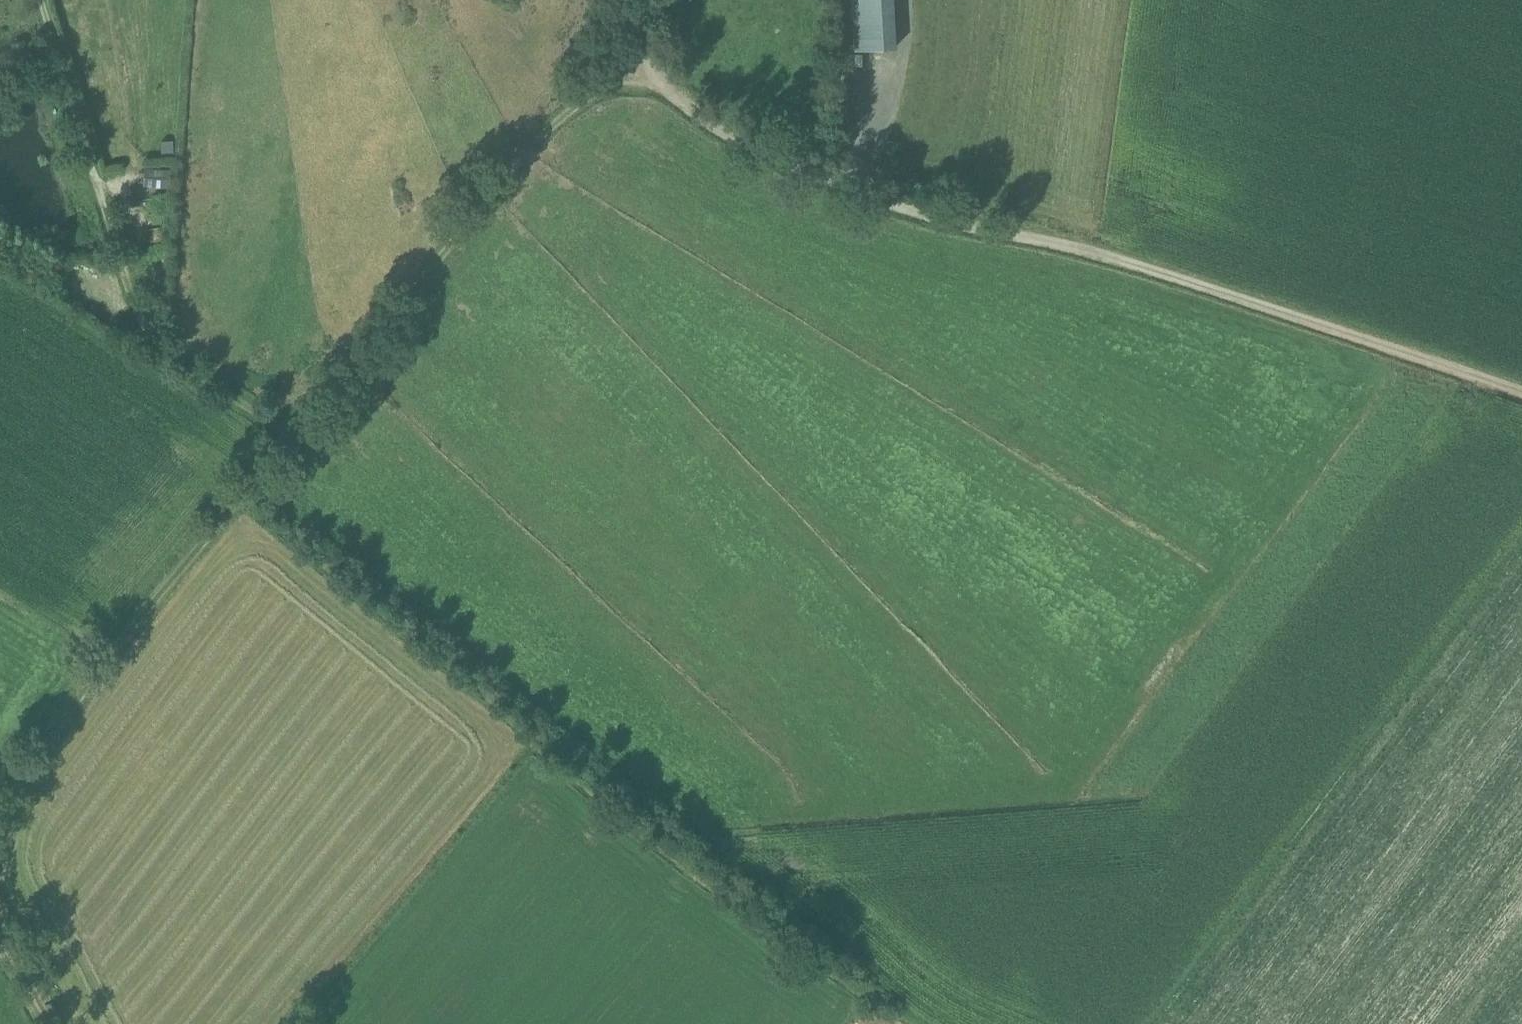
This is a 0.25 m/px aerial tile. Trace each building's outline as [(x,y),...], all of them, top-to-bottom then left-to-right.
[(854,50),(895,48),(893,0),(852,0),(854,50)]
